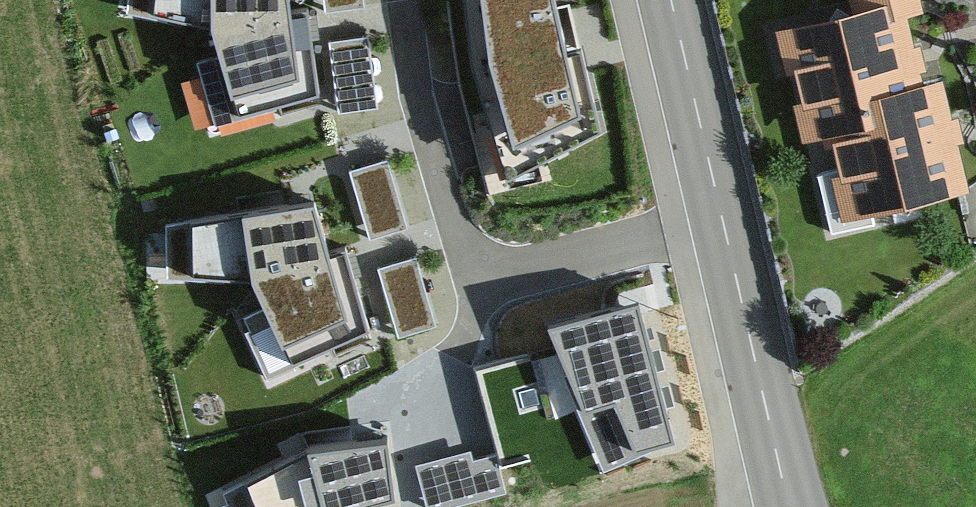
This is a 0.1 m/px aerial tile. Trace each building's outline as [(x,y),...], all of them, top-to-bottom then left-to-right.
[(211,52),(291,33),(287,0),(158,0),(153,32),(211,45),(211,52)] [(549,4),(502,6),(501,0),(467,0),(475,72),(509,187),(593,143),(579,72),(562,75),(549,4)] [(831,137),(877,128),(872,103),(921,94),(906,15),(917,13),(915,0),(861,0),(867,30),(792,44),(811,141),(831,137)] [(306,32),(291,33),(211,52),(235,121),(315,100),(306,32)] [(877,128),(831,137),(846,217),(960,195),(940,90),(921,94),(872,103),(877,128)] [(371,231),(407,221),(389,157),(353,166),(371,231)] [(250,287),(251,304),(331,276),(315,226),(191,243),(192,283),(250,287)] [(381,262),(399,330),(435,321),(418,253),(381,262)] [(331,276),(251,304),(286,372),(364,339),(345,271),(331,276)] [(669,442),(635,310),(552,332),(609,465),(669,442)] [(221,499),(225,506),(370,506),(392,501),(385,448),(307,455),(221,499)] [(419,469),(429,506),(441,506),(502,492),(494,459),(470,465),(467,457),(419,469)]
